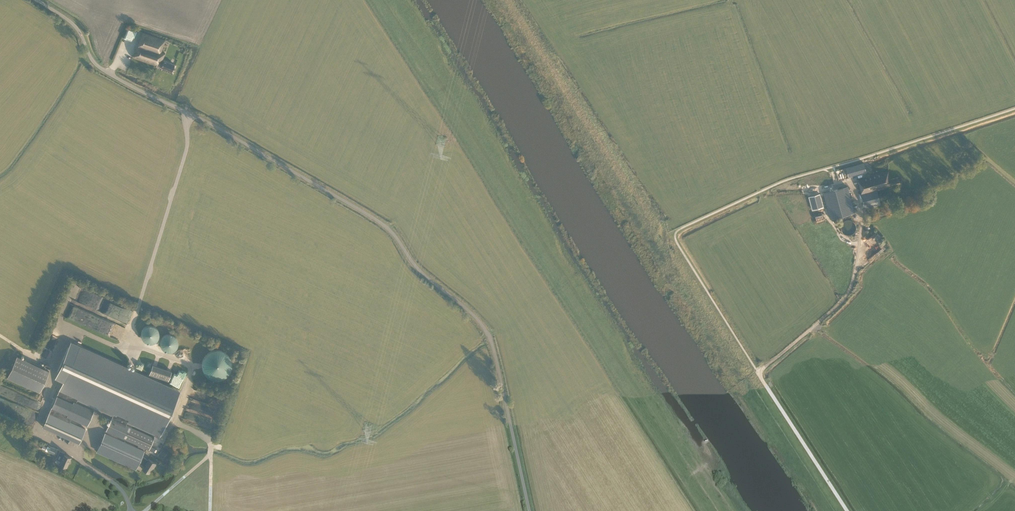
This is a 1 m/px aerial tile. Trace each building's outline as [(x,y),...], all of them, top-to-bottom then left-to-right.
[(156,66),(156,65),(171,71),(174,64),(163,59),(165,53),(161,51),(165,40),(142,32),(132,57),(156,66)] [(866,172),(864,163),(842,168),(843,173),(848,172),(849,176),(866,172)] [(891,178),(889,170),(858,178),(862,194),(876,190),(877,190),(887,187),(887,186),(892,184),(892,185),(901,183),(899,176),(891,178)] [(855,212),(848,186),(824,192),(831,218),(855,212)] [(880,203),(876,190),(862,194),(865,207),(880,203)] [(823,207),(820,193),(809,196),(812,209),(823,207)] [(70,304),(65,318),(98,329),(100,325),(105,326),(108,318),(70,304)] [(129,323),(134,310),(123,306),(122,315),(118,313),(116,313),(114,318),(123,321),(124,321),(129,323)] [(152,325),(150,325),(149,325),(147,325),(146,326),(144,327),(143,328),(142,329),(142,331),(141,332),(141,334),(141,335),(142,337),(142,338),(143,340),(144,341),(146,342),(147,342),(149,343),(150,343),(151,343),(153,342),(154,342),(155,342),(156,341),(157,340),(158,338),(159,337),(159,335),(159,334),(159,332),(159,331),(158,329),(157,328),(156,327),(155,326),(154,325),(153,325),(152,325)] [(171,334),(169,333),(168,334),(166,334),(165,335),(163,335),(162,337),(161,338),(161,339),(160,341),(160,342),(160,343),(160,344),(161,345),(161,347),(162,348),(163,349),(165,350),(166,351),(168,351),(169,351),(171,351),(172,351),(174,350),(175,349),(176,348),(177,347),(178,345),(178,344),(178,342),(178,341),(178,339),(177,338),(176,337),(175,335),(174,335),(172,334),(171,334)] [(44,426),(79,442),(85,428),(69,421),(71,418),(87,425),(89,421),(90,420),(91,419),(92,418),(92,417),(92,415),(92,414),(94,410),(76,402),(77,398),(91,405),(103,410),(113,414),(109,422),(106,430),(109,432),(116,435),(123,438),(126,439),(130,441),(135,443),(138,445),(137,447),(123,440),(108,434),(105,432),(97,449),(101,451),(118,459),(136,467),(136,465),(137,464),(138,462),(140,464),(143,465),(142,467),(142,468),(148,473),(152,467),(153,468),(154,467),(154,466),(155,465),(156,463),(155,463),(154,462),(151,460),(148,458),(147,459),(142,455),(144,450),(145,448),(148,449),(154,437),(147,434),(140,431),(131,427),(133,423),(143,428),(154,433),(160,435),(169,413),(179,392),(167,386),(123,366),(79,346),(44,426)] [(213,379),(217,379),(220,379),(223,378),(226,376),(228,374),(230,371),(231,368),(232,364),(231,361),(230,358),(228,355),(226,353),(223,351),(220,350),(217,349),(213,350),(210,351),(207,353),(205,355),(203,358),(202,361),(202,364),(202,368),(203,371),(205,374),(207,376),(210,378),(213,379)] [(49,370),(17,356),(7,377),(39,392),(49,370)] [(171,371),(152,364),(149,374),(168,381),(171,371)] [(56,448),(50,446),(48,452),(53,454),(56,448)] [(64,452),(59,450),(56,458),(60,460),(58,463),(67,467),(71,457),(64,454),(64,452)]
